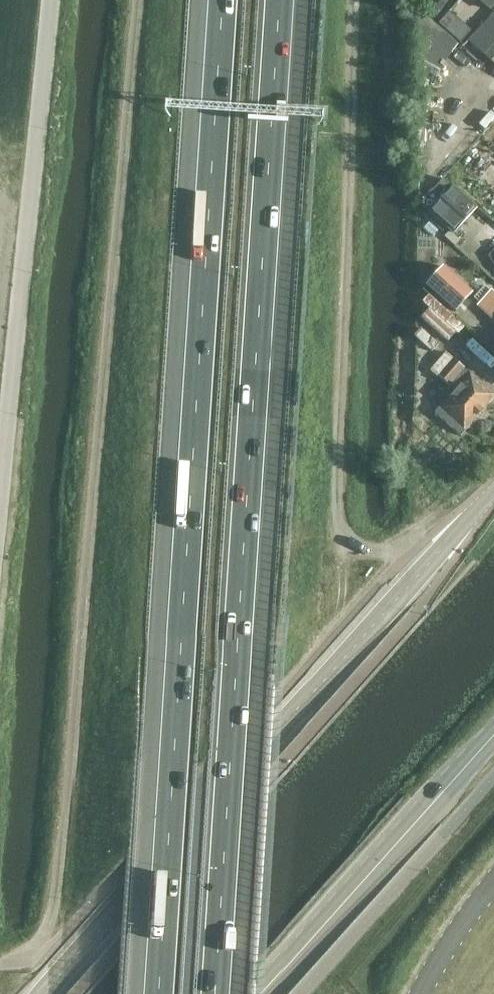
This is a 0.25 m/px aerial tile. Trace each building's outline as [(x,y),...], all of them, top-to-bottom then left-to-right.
[(493,8),(493,0),(475,0),(489,13),(493,8)] [(487,22),(483,18),(486,15),(472,2),(467,8),(485,24),(469,42),(493,65),(493,14),(487,22)] [(419,205),(453,234),(476,208),(443,179),(419,205)] [(442,263),(425,282),(454,308),(471,289),(442,263)] [(493,294),(480,308),(493,320),(493,318),(493,295),(493,294)] [(435,302),(424,320),(448,335),(460,317),(435,302)] [(446,354),(431,370),(439,377),(439,378),(454,391),(434,412),(460,436),(493,399),(493,397),(469,375),(446,354)]
